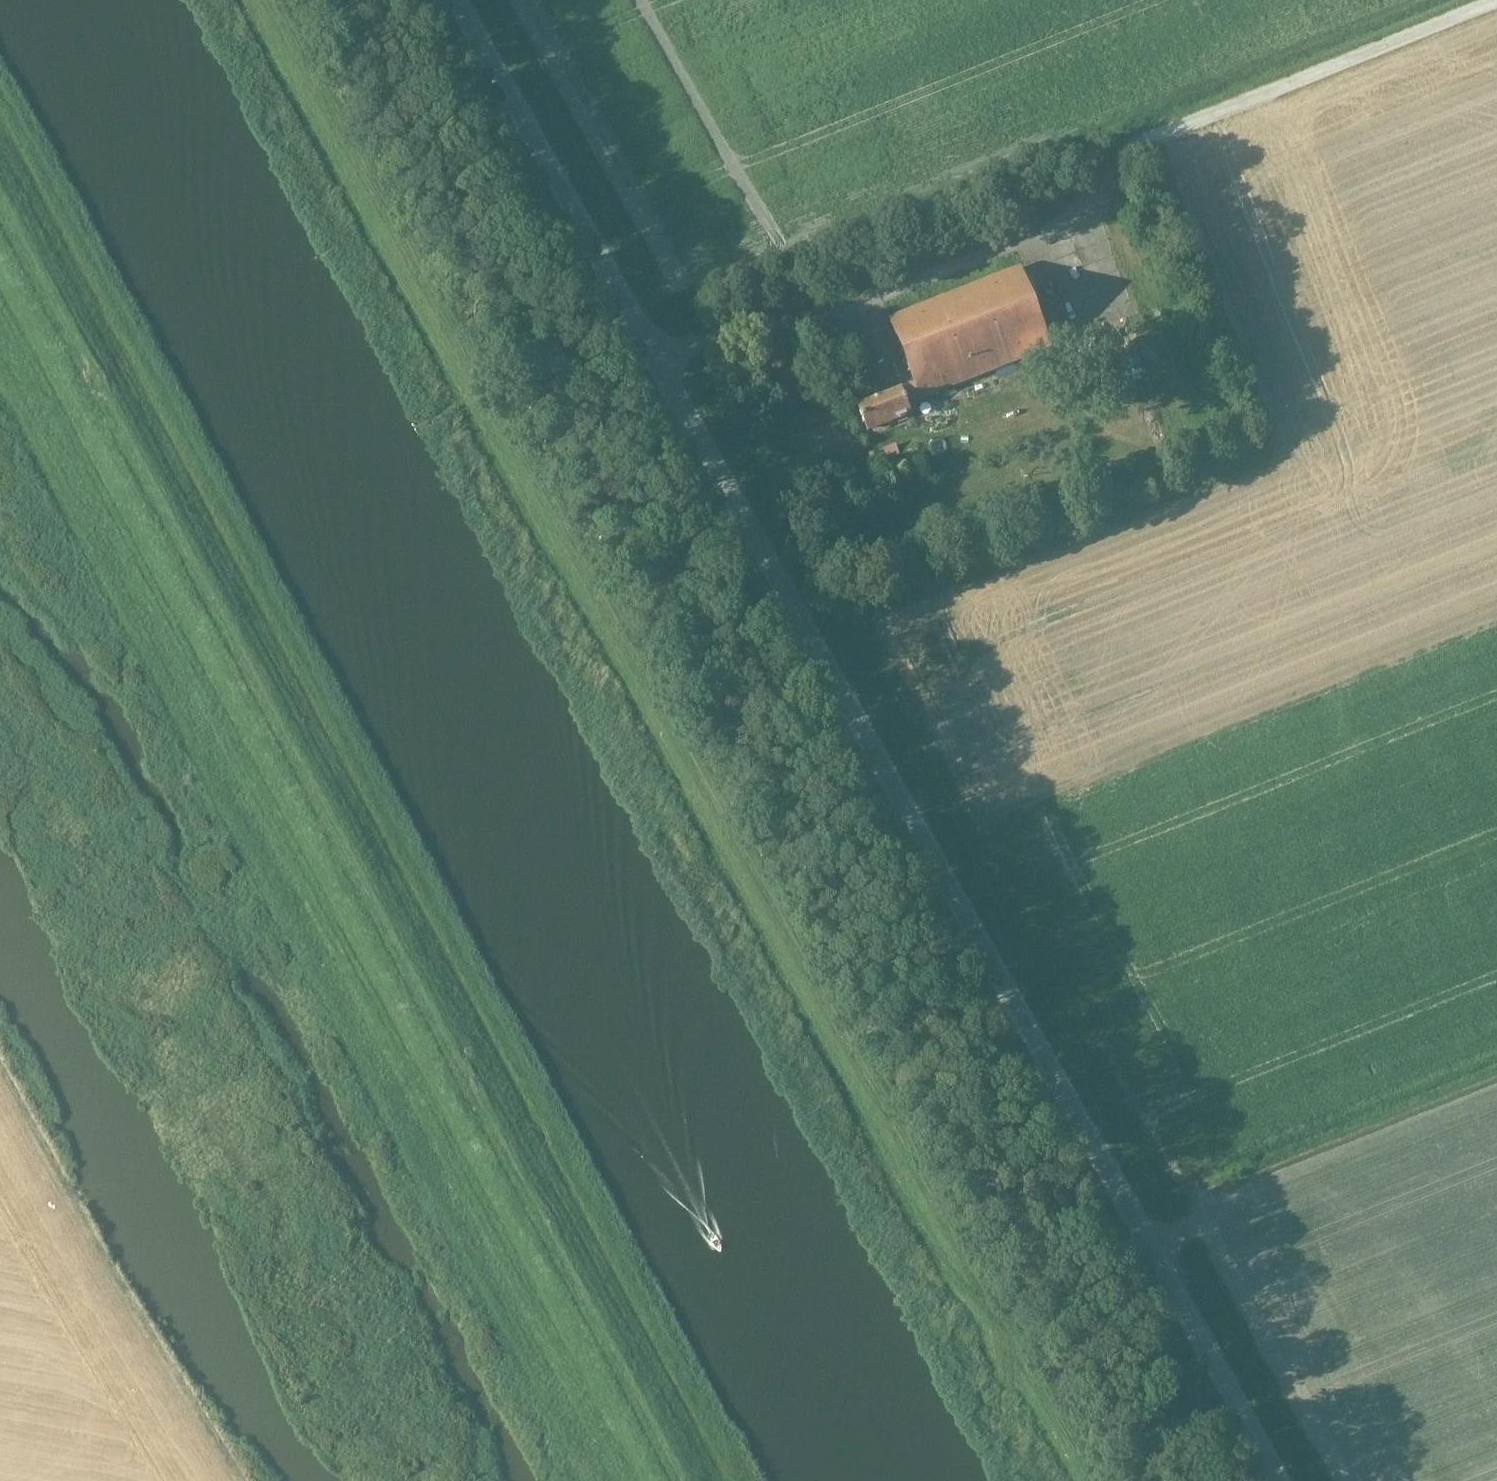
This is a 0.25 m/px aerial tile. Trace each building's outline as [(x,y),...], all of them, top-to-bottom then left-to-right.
[(908,403),(1052,346),(1021,268),(885,320),(911,385),(858,406),(868,431),(912,413),(908,403)]
